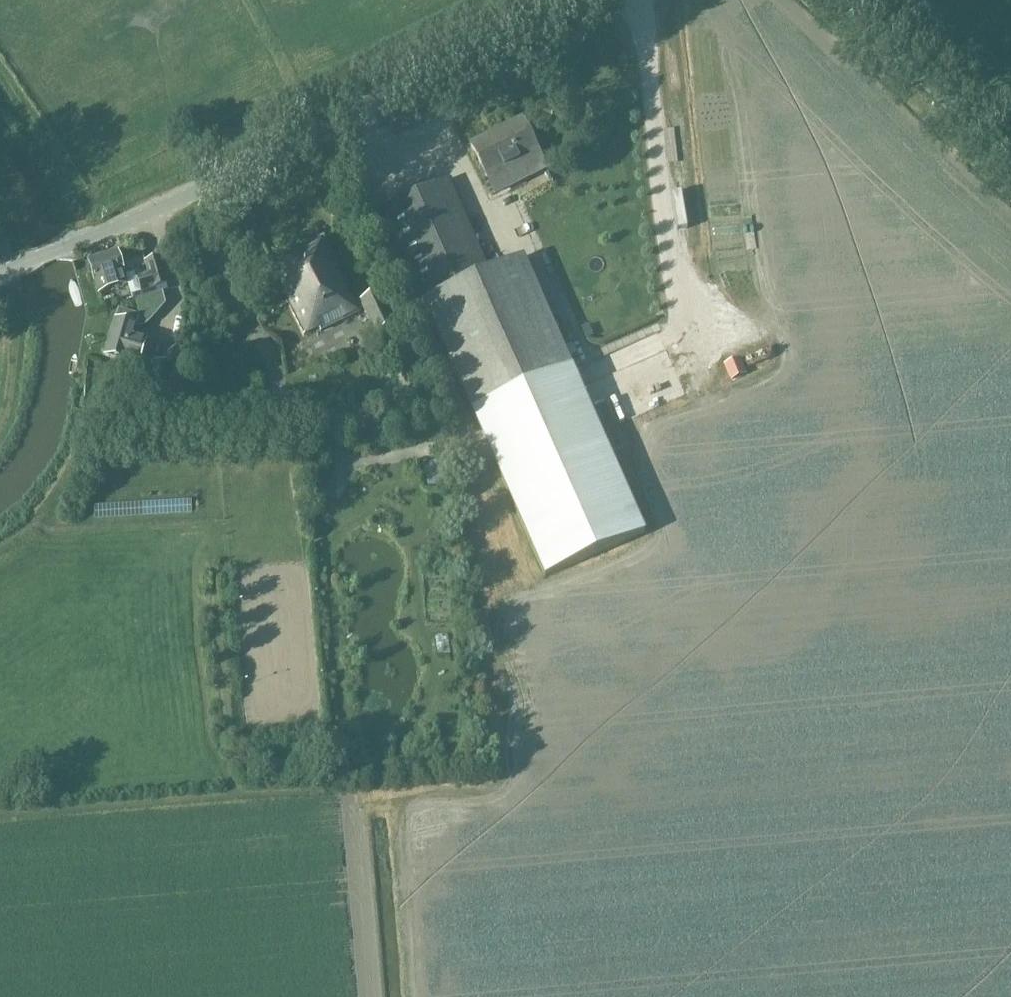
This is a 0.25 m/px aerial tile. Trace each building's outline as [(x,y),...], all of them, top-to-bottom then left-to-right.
[(483,180),(535,155),(519,122),(467,147),(483,180)] [(445,181),(379,210),(419,300),(470,414),(543,578),(644,533),(571,369),(579,365),(571,347),(562,351),(521,259),(487,274),(486,271),(445,181)] [(318,332),(356,314),(321,240),(269,265),(302,335),(317,329),(318,332)] [(125,285),(116,252),(87,260),(93,282),(94,282),(98,293),(125,285)] [(134,274),(126,276),(133,299),(165,290),(164,286),(166,285),(159,258),(143,263),(147,274),(135,278),(134,274)] [(391,326),(376,293),(357,301),(372,335),(391,326)] [(145,341),(132,337),(138,316),(116,310),(103,356),(124,362),(125,361),(137,365),(145,341)] [(161,412),(174,370),(153,364),(140,406),(161,412)]
